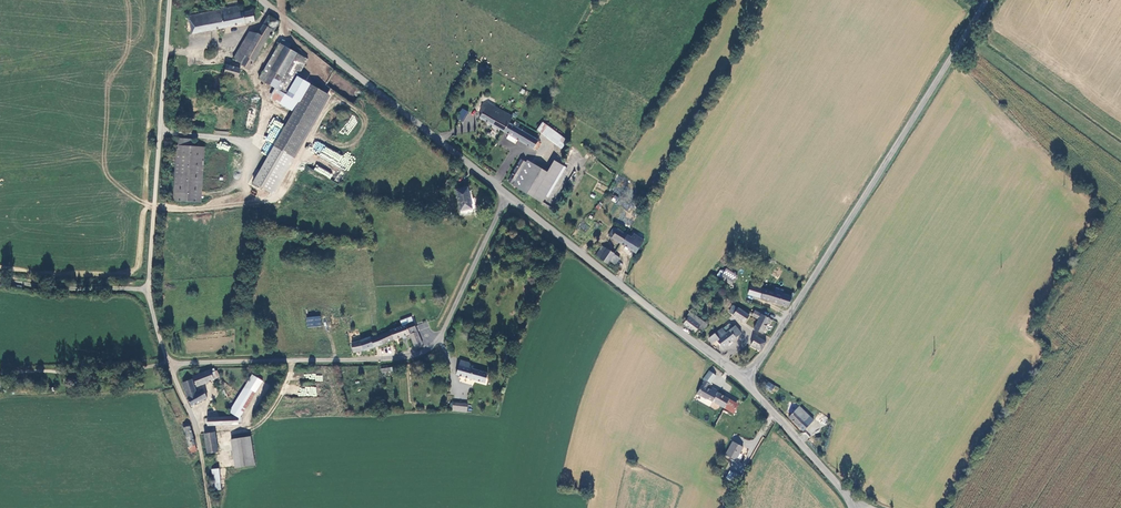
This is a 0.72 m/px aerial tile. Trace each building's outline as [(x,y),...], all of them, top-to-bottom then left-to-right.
[(239,12),(238,5),(212,10),(212,7),(188,11),(191,32),(255,21),(253,10),(239,12)] [(277,25),(267,18),(255,38),(247,33),(233,59),(240,63),(240,64),(247,68),(269,32),(272,33),(277,25)] [(282,81),(288,71),(298,55),(301,49),(282,38),(257,77),(272,86),(277,78),(282,81)] [(298,55),(288,71),(297,77),(307,60),(298,55)] [(224,65),(222,74),(235,78),(238,69),(224,65)] [(297,77),(288,71),(282,81),(277,78),(272,86),(266,95),(293,111),(309,84),(297,77)] [(309,84),(293,111),(272,146),(289,156),(326,94),(309,84)] [(249,95),(241,129),(252,131),(260,97),(249,95)] [(480,118),(504,132),(509,123),(512,116),(489,103),(480,118)] [(469,114),(463,110),(458,119),(464,122),(469,114)] [(543,121),(537,129),(562,147),(568,140),(543,121)] [(539,140),(525,132),(522,130),(517,127),(512,125),(509,123),(504,132),(534,149),(535,147),(537,148),(539,144),(538,143),(539,140)] [(178,146),(192,147),(192,140),(178,139),(178,146)] [(172,203),(201,205),(205,148),(192,147),(178,146),(176,146),(172,203)] [(515,181),(526,162),(522,160),(511,179),(511,180),(510,183),(512,185),(515,181)] [(512,185),(527,194),(542,171),(527,161),(526,162),(515,181),(512,185)] [(548,174),(542,171),(527,194),(542,203),(564,168),(555,162),(548,174)] [(316,165),(314,169),(330,179),(333,174),(316,165)] [(469,210),(466,189),(454,191),(458,212),(469,210)] [(615,228),(611,226),(606,234),(619,241),(625,233),(616,226),(615,228)] [(630,236),(625,233),(619,241),(624,244),(622,246),(626,248),(627,246),(635,251),(643,238),(633,231),(630,236)] [(593,254),(604,261),(607,258),(611,251),(612,251),(601,243),(593,254)] [(617,255),(611,251),(607,258),(613,262),(617,255)] [(737,275),(726,267),(720,276),(731,284),(737,275)] [(718,277),(711,273),(707,277),(715,282),(718,277)] [(766,299),(788,306),(791,296),(782,293),(782,292),(781,291),(780,294),(779,293),(780,289),(775,287),(774,290),(750,283),(747,292),(759,297),(766,299)] [(744,322),(749,315),(738,308),(733,314),(744,322)] [(754,309),(752,312),(761,317),(759,320),(754,329),(763,333),(771,319),(754,309)] [(704,330),(707,325),(691,311),(688,316),(690,317),(684,323),(695,332),(700,327),(704,330)] [(307,327),(321,326),(320,316),(306,317),(307,327)] [(424,344),(415,320),(392,330),(390,331),(393,339),(395,338),(395,340),(412,333),(416,346),(424,344)] [(718,341),(724,348),(741,334),(734,326),(726,333),(721,327),(711,336),(717,342),(718,341)] [(390,331),(372,338),(371,336),(359,341),(359,340),(352,342),(355,351),(365,348),(366,349),(393,339),(390,331)] [(722,350),(724,348),(718,341),(717,342),(711,336),(707,339),(712,345),(715,342),(722,350)] [(762,352),(767,343),(756,337),(751,346),(762,352)] [(457,373),(485,381),(487,372),(469,367),(470,363),(469,361),(461,359),(457,373)] [(705,396),(722,405),(723,406),(728,398),(717,392),(718,391),(715,389),(713,391),(706,387),(709,381),(710,381),(716,373),(709,368),(702,377),(704,378),(696,392),(704,397),(705,396)] [(215,369),(211,370),(215,380),(220,378),(218,371),(216,372),(215,369)] [(215,380),(211,370),(193,377),(197,387),(215,380)] [(229,411),(239,418),(262,381),(252,374),(229,411)] [(183,382),(188,399),(192,406),(207,397),(203,389),(196,393),(192,380),(183,382)] [(772,392),(775,385),(767,381),(764,388),(772,392)] [(728,398),(723,406),(733,411),(738,403),(728,398)] [(452,400),(450,409),(465,411),(465,403),(452,400)] [(789,417),(802,431),(810,423),(797,409),(789,417)] [(242,418),(239,418),(207,419),(207,426),(238,425),(238,423),(242,423),(242,418)] [(188,423),(182,425),(188,446),(194,445),(188,423)] [(215,432),(203,433),(206,452),(217,451),(215,432)] [(738,458),(746,443),(735,437),(727,453),(738,458)] [(237,467),(250,466),(246,438),(233,439),(237,467)] [(187,453),(195,451),(194,445),(188,446),(186,447),(187,453)] [(211,469),(214,491),(221,490),(218,468),(211,469)] [(736,469),(732,477),(740,481),(744,474),(736,469)]
